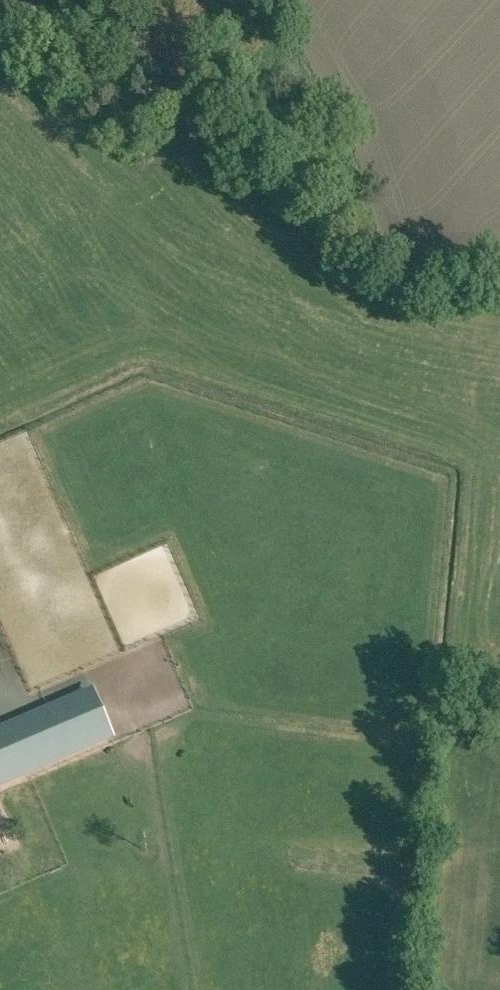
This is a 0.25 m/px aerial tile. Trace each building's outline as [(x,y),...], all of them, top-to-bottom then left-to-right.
[(90,688),(0,727),(0,787),(111,739),(90,688)]
